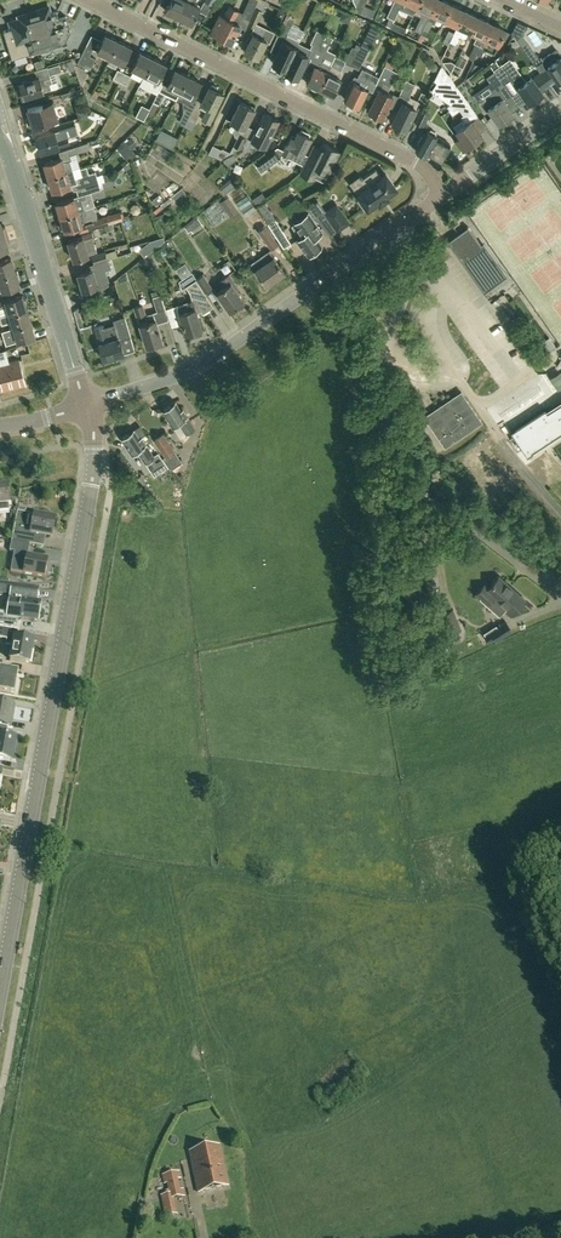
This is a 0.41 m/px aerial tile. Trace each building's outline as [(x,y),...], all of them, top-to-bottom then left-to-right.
[(178,16),(186,0),(170,0),(165,10),(178,16)] [(191,23),(199,7),(193,3),(194,0),(186,0),(178,16),(191,23)] [(258,0),(249,0),(242,13),(229,7),(224,17),(220,14),(211,32),(221,37),(221,40),(227,43),(229,41),(231,42),(236,33),(235,33),(238,27),(245,30),(247,24),(258,0)] [(274,32),(256,24),(266,2),(261,0),(259,0),(258,0),(247,24),(253,27),(251,33),(250,32),(246,41),(248,41),(244,51),(258,58),(266,42),(268,43),(274,32)] [(356,6),(354,10),(360,13),(366,0),(359,0),(356,6)] [(404,0),(394,0),(387,16),(390,17),(386,25),(390,27),(393,22),(400,8),(404,0)] [(421,0),(404,0),(400,8),(413,14),(417,6),(418,6),(421,0)] [(437,0),(421,0),(418,6),(431,12),(437,0)] [(451,4),(443,0),(442,1),(440,0),(437,0),(431,12),(427,20),(423,29),(420,34),(425,36),(432,22),(434,23),(437,18),(443,21),(451,4)] [(454,32),(457,26),(464,12),(460,10),(461,9),(451,4),(443,21),(456,27),(454,32)] [(11,28),(3,30),(11,58),(64,42),(70,31),(66,16),(59,18),(57,11),(50,14),(48,7),(16,16),(17,20),(9,22),(11,28)] [(470,34),(478,17),(470,13),(469,14),(464,12),(457,26),(454,32),(450,42),(455,44),(459,36),(460,37),(463,31),(470,34)] [(477,55),(491,24),(486,22),(487,21),(478,17),(470,34),(477,37),(474,43),(475,43),(469,56),(470,59),(474,61),(477,55)] [(298,42),(299,40),(287,34),(290,27),(291,25),(283,21),(283,23),(276,37),(283,40),(272,62),(285,68),(285,69),(298,42)] [(532,54),(549,45),(536,21),(519,30),(532,54)] [(405,28),(393,22),(390,27),(403,33),(405,28)] [(494,52),(505,30),(496,26),(491,24),(477,55),(482,57),(486,48),(494,52)] [(317,45),(323,33),(316,29),(310,42),(317,45)] [(454,32),(448,30),(444,39),(450,42),(454,32)] [(319,88),(331,64),(336,55),(327,50),(333,38),(323,33),(317,45),(314,50),(311,57),(317,60),(315,64),(306,81),(310,83),(309,84),(310,86),(315,89),(317,88),(318,87),(319,88)] [(110,57),(118,41),(105,34),(97,51),(110,57)] [(123,64),(131,47),(118,41),(110,57),(107,64),(115,67),(118,61),(123,64)] [(311,57),(314,50),(298,42),(285,69),(285,68),(284,71),(298,77),(308,56),(311,57)] [(84,66),(86,64),(90,55),(93,48),(86,45),(78,63),(84,66)] [(351,65),(354,59),(359,50),(352,46),(344,62),(351,65)] [(361,46),(359,50),(354,59),(362,63),(369,50),(361,46)] [(145,75),(153,58),(140,51),(132,68),(145,75)] [(555,61),(550,54),(543,59),(541,56),(533,62),(540,73),(550,87),(558,81),(560,84),(560,83),(560,57),(555,61)] [(90,55),(86,64),(92,67),(96,58),(90,55)] [(41,58),(34,60),(36,67),(43,65),(41,58)] [(153,58),(145,75),(141,82),(150,86),(154,79),(158,81),(166,64),(153,58)] [(513,79),(502,64),(502,63),(500,65),(495,59),(489,64),(493,70),(499,77),(499,76),(508,90),(515,100),(523,94),(518,87),(526,81),(521,73),(513,79)] [(450,61),(442,62),(449,73),(452,69),(454,64),(450,61)] [(431,62),(430,66),(432,70),(437,69),(438,65),(436,62),(431,62)] [(473,63),(468,72),(472,74),(481,67),(473,63)] [(50,84),(52,83),(50,75),(61,71),(59,64),(48,68),(50,74),(20,83),(22,89),(19,90),(23,101),(34,97),(33,95),(52,89),(50,84)] [(341,69),(331,64),(319,88),(333,94),(341,78),(340,77),(343,73),(341,69)] [(392,95),(387,92),(391,85),(397,72),(384,66),(372,91),(377,93),(369,111),(372,113),(371,114),(371,117),(376,120),(379,118),(380,116),(382,117),(387,106),(393,108),(399,96),(393,93),(392,95)] [(437,81),(431,90),(448,101),(456,88),(441,66),(435,79),(437,81)] [(359,106),(367,89),(372,91),(379,77),(362,68),(357,77),(354,76),(352,80),(347,89),(350,90),(345,99),(359,106)] [(113,79),(120,82),(124,73),(117,69),(113,79)] [(180,92),(188,75),(175,69),(167,85),(163,83),(155,97),(153,101),(161,105),(166,94),(176,99),(180,92)] [(497,89),(479,102),(485,110),(488,108),(501,126),(514,116),(510,109),(517,104),(493,70),(486,75),(497,89)] [(130,76),(124,73),(120,82),(126,84),(130,76)] [(530,105),(544,95),(542,92),(550,87),(540,73),(533,78),(532,77),(526,81),(518,87),(523,94),(530,105)] [(193,99),(201,82),(188,75),(180,92),(193,99)] [(415,108),(418,101),(409,97),(415,84),(406,80),(400,94),(408,98),(406,103),(402,101),(392,123),(405,129),(416,108),(415,108)] [(465,83),(467,94),(479,91),(476,80),(465,83)] [(202,103),(203,103),(200,108),(207,111),(203,120),(210,123),(217,109),(215,109),(223,93),(210,86),(202,103)] [(78,97),(76,89),(61,94),(64,101),(78,97)] [(481,136),(478,132),(484,128),(460,93),(453,98),(465,115),(462,117),(463,119),(460,122),(463,125),(455,131),(460,137),(456,139),(463,149),(481,136)] [(246,126),(254,108),(240,101),(231,121),(237,124),(238,124),(236,128),(241,131),(237,138),(233,146),(230,153),(222,149),(222,150),(218,158),(221,159),(225,157),(240,149),(246,137),(250,128),(246,126)] [(43,104),(28,109),(30,117),(27,118),(30,127),(33,126),(33,127),(48,122),(45,112),(54,109),(52,102),(43,105),(43,104)] [(189,117),(194,107),(188,104),(183,114),(189,116),(189,117)] [(141,105),(135,117),(143,121),(149,109),(141,105)] [(195,122),(201,110),(194,107),(189,117),(189,116),(188,118),(195,122)] [(422,125),(429,113),(421,109),(414,121),(422,125)] [(266,147),(279,120),(264,113),(256,131),(251,140),(266,147)] [(77,127),(74,119),(57,124),(59,130),(60,132),(65,130),(77,127)] [(251,140),(256,131),(250,128),(246,137),(251,140)] [(303,152),(311,137),(309,136),(310,133),(301,129),(300,131),(298,130),(294,138),(290,136),(284,150),(280,148),(273,154),(271,151),(255,163),(261,171),(280,156),(282,153),(304,164),(308,155),(303,152)] [(69,143),(67,137),(65,130),(60,132),(59,130),(55,131),(36,137),(41,152),(60,147),(59,146),(69,143)] [(450,145),(445,142),(437,138),(437,137),(426,131),(423,137),(421,136),(417,144),(419,145),(416,150),(429,158),(431,155),(441,161),(444,153),(447,155),(451,147),(449,146),(450,145)] [(130,137),(125,141),(131,148),(136,145),(130,137)] [(48,177),(73,169),(70,161),(73,160),(71,155),(91,149),(89,143),(65,150),(67,156),(44,163),(48,177)] [(315,159),(308,155),(300,172),(314,179),(320,168),(329,172),(339,151),(323,143),(315,159)] [(129,149),(122,155),(126,160),(133,154),(129,149)] [(226,159),(225,159),(233,170),(239,166),(231,155),(226,159)] [(367,208),(378,201),(379,203),(388,197),(387,195),(396,188),(386,174),(381,177),(375,168),(361,179),(363,182),(354,189),(360,197),(358,199),(364,207),(365,206),(367,208)] [(75,190),(99,183),(96,172),(76,178),(73,169),(48,177),(53,191),(73,185),(75,190)] [(99,183),(75,190),(77,190),(79,196),(56,203),(60,217),(85,209),(82,201),(87,199),(85,194),(101,189),(99,183)] [(246,195),(242,190),(237,193),(238,194),(233,198),(235,202),(246,195)] [(158,196),(151,201),(155,206),(162,201),(158,196)] [(238,211),(228,196),(220,201),(230,216),(238,211)] [(265,201),(258,205),(263,213),(270,209),(265,201)] [(317,201),(307,208),(330,236),(330,235),(326,230),(333,225),(328,219),(329,219),(338,231),(350,222),(336,203),(325,211),(317,201)] [(96,219),(96,218),(97,215),(95,210),(93,208),(92,207),(85,209),(60,217),(61,217),(58,218),(61,227),(63,226),(65,230),(80,226),(82,232),(105,225),(112,223),(123,219),(120,212),(96,219)] [(260,217),(256,211),(250,215),(254,221),(255,220),(261,228),(258,230),(271,249),(278,244),(265,226),(265,225),(260,217)] [(303,235),(297,239),(308,255),(322,245),(316,236),(322,232),(308,212),(294,222),(303,235)] [(163,213),(156,216),(159,223),(166,220),(163,213)] [(203,225),(197,217),(185,227),(188,232),(191,230),(193,232),(203,225)] [(456,218),(450,222),(453,227),(459,223),(456,218)] [(291,243),(279,226),(275,219),(268,224),(272,230),(284,248),(291,243)] [(456,235),(447,242),(461,261),(473,279),(484,294),(485,294),(479,286),(496,274),(478,248),(482,245),(468,226),(456,235)] [(68,241),(74,259),(89,255),(89,254),(97,251),(93,239),(94,239),(92,232),(82,235),(83,236),(68,241)] [(4,234),(0,236),(0,251),(8,248),(4,234)] [(115,249),(106,252),(107,258),(117,255),(115,249)] [(141,250),(133,256),(138,261),(145,255),(141,250)] [(268,250),(262,255),(250,263),(255,269),(266,285),(285,272),(274,256),(273,256),(268,250)] [(106,252),(105,251),(91,255),(94,264),(108,260),(107,258),(106,252)] [(144,256),(138,261),(143,267),(147,264),(147,260),(144,256)] [(11,258),(0,261),(0,276),(15,272),(11,258)] [(97,286),(95,277),(112,272),(109,263),(92,269),(78,273),(83,290),(97,286)] [(204,291),(192,273),(191,274),(184,264),(176,269),(182,279),(179,281),(182,290),(186,287),(190,293),(192,300),(195,299),(199,312),(202,311),(203,313),(213,306),(204,291)] [(210,270),(206,264),(192,273),(204,291),(211,286),(203,274),(210,270)] [(18,271),(15,272),(0,276),(0,292),(20,286),(18,281),(20,280),(18,271)] [(217,292),(230,310),(244,300),(233,285),(235,283),(229,274),(221,280),(225,286),(217,292)] [(166,308),(161,294),(153,296),(158,310),(166,308)] [(22,295),(0,301),(0,308),(7,306),(9,313),(26,308),(22,295)] [(197,312),(199,312),(195,299),(192,300),(177,305),(179,312),(185,333),(188,332),(189,335),(199,332),(198,329),(202,328),(197,312)] [(146,345),(163,340),(156,318),(154,312),(146,314),(143,304),(134,307),(138,316),(140,323),(139,324),(146,345)] [(26,308),(9,313),(9,314),(0,317),(0,324),(1,323),(2,325),(12,322),(13,327),(30,322),(26,308)] [(104,359),(124,352),(120,339),(131,336),(125,318),(114,321),(115,325),(104,328),(103,325),(95,327),(100,343),(99,343),(104,359)] [(35,336),(30,322),(13,327),(16,335),(6,338),(7,344),(35,336)] [(382,332),(375,333),(376,357),(383,356),(382,332)] [(545,340),(542,342),(545,346),(549,351),(555,346),(549,337),(547,338),(545,340)] [(19,359),(2,364),(0,357),(0,391),(25,384),(19,359)] [(445,447),(482,422),(465,397),(455,395),(424,417),(445,447)] [(179,422),(186,433),(195,427),(183,409),(181,410),(175,401),(162,410),(173,426),(179,422)] [(137,449),(145,461),(154,455),(141,437),(140,438),(134,429),(121,438),(131,453),(137,449)] [(528,450),(539,443),(534,436),(531,430),(520,437),(528,450)] [(174,450),(163,433),(154,439),(165,456),(162,458),(171,471),(182,463),(174,450)] [(7,485),(0,486),(0,511),(9,510),(7,485)] [(18,508),(12,541),(30,544),(32,544),(32,543),(34,534),(52,537),(55,518),(34,514),(25,513),(26,509),(18,508)] [(13,559),(11,571),(44,577),(47,560),(27,557),(30,544),(12,541),(11,543),(10,550),(14,551),(13,559)] [(434,575),(425,577),(427,590),(436,589),(434,575)] [(484,587),(477,594),(488,605),(494,610),(500,603),(505,608),(503,610),(511,617),(525,601),(499,577),(488,590),(484,587)] [(17,624),(18,618),(38,621),(41,602),(28,600),(29,595),(30,586),(15,584),(0,583),(0,593),(10,594),(8,613),(0,612),(0,622),(17,624)] [(461,630),(453,609),(431,618),(439,638),(461,630)] [(511,630),(505,621),(490,631),(496,640),(511,630)] [(29,663),(33,641),(17,638),(18,630),(0,627),(0,638),(6,639),(5,645),(12,646),(10,659),(29,663)] [(2,667),(3,661),(0,660),(0,690),(15,693),(19,670),(2,667)] [(8,727),(13,705),(0,703),(0,726),(8,727)] [(16,738),(0,736),(0,759),(12,761),(16,738)] [(228,1186),(220,1146),(190,1153),(198,1192),(228,1186)] [(179,1172),(162,1175),(164,1183),(167,1182),(169,1190),(166,1191),(166,1194),(170,1193),(171,1198),(173,1197),(184,1195),(183,1189),(180,1190),(177,1178),(180,1178),(179,1172)]
